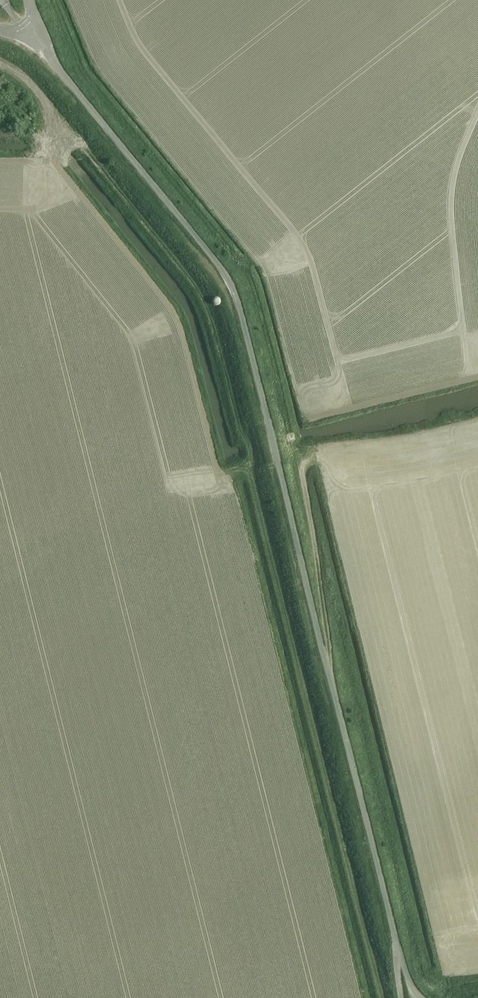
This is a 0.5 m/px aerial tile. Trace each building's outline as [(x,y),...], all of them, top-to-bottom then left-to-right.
[(214,298),(212,304),(219,306),(221,300),(214,298)]
